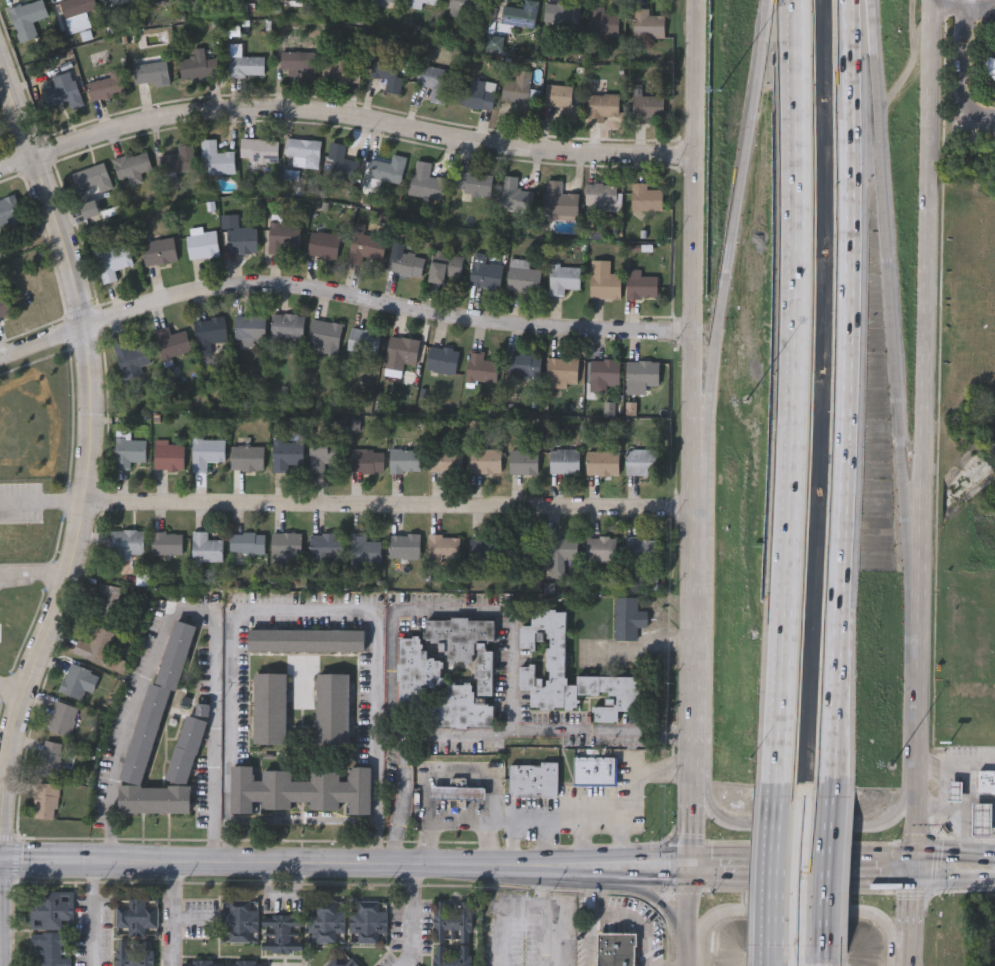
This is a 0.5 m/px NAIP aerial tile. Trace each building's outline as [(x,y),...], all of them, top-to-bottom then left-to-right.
[(9,9),(40,0),(43,0),(49,17),(32,22),(38,40),(20,45),(9,9)] [(60,2),(66,0),(95,0),(98,9),(65,19),(60,2)] [(438,9),(405,0),(441,0),(438,9)] [(447,13),(450,0),(487,0),(482,22),(447,13)] [(524,8),(525,0),(532,0),(539,1),(535,28),(501,24),(503,6),(524,8)] [(580,6),(574,32),(549,26),(554,1),(580,6)] [(619,35),(588,34),(589,6),(605,7),(604,14),(620,14),(619,35)] [(634,37),(634,8),(650,8),(650,15),(665,15),(665,37),(634,37)] [(490,50),(490,37),(501,37),(501,50),(490,50)] [(265,75),(230,75),(230,47),(241,47),(241,56),(265,56),(265,75)] [(980,64),(994,50),(994,81),(980,64)] [(316,76),(280,76),(280,51),(316,51),(316,76)] [(135,84),(134,64),(147,64),(147,55),(167,54),(168,83),(135,84)] [(385,91),(387,78),(371,76),(374,54),(402,59),(399,76),(402,77),(399,94),(385,91)] [(219,76),(182,79),(180,58),(217,55),(219,76)] [(361,60),(359,82),(323,78),(325,56),(361,60)] [(430,102),(432,87),(417,84),(420,64),(450,69),(445,104),(430,102)] [(87,83),(111,77),(110,72),(120,69),(126,92),(91,101),(87,83)] [(532,71),(530,89),(535,89),(533,118),(519,117),(520,103),(502,102),(504,79),(515,80),(516,70),(532,71)] [(83,105),(71,109),(68,101),(46,107),(41,92),(54,88),(51,78),(72,71),(83,105)] [(496,85),(491,111),(456,104),(461,78),(496,85)] [(573,122),(561,120),(563,107),(545,105),(548,84),(578,88),(573,122)] [(620,94),(620,119),(589,119),(589,94),(620,94)] [(633,121),(633,95),(662,95),(662,121),(633,121)] [(293,157),(285,156),(287,138),(321,141),(318,169),(292,166),(293,157)] [(279,139),(279,161),(241,161),(241,139),(279,139)] [(235,174),(208,174),(208,157),(202,157),(202,140),(217,140),(217,152),(235,152),(235,174)] [(179,154),(178,143),(192,141),(196,171),(161,174),(159,156),(179,154)] [(360,161),(357,181),(325,178),(329,142),(345,144),(344,159),(360,161)] [(113,159),(147,150),(152,170),(139,173),(142,182),(129,185),(127,178),(118,180),(113,159)] [(390,163),(392,154),(406,157),(400,184),(367,178),(371,160),(390,163)] [(446,178),(444,200),(409,196),(413,160),(431,162),(429,176),(446,178)] [(70,173),(103,162),(110,183),(77,194),(70,173)] [(456,195),(455,172),(491,171),(492,193),(456,195)] [(534,191),(534,211),(504,211),(504,175),(518,175),(518,191),(534,191)] [(545,219),(545,180),(561,180),(561,193),(578,194),(578,219),(545,219)] [(661,210),(630,210),(630,183),(647,183),(647,189),(661,189),(661,210)] [(615,184),(615,210),(586,210),(586,184),(615,184)] [(20,222),(0,226),(0,199),(15,196),(20,222)] [(82,205),(97,199),(101,213),(87,218),(82,205)] [(301,224),(301,251),(269,251),(269,224),(301,224)] [(365,226),(363,234),(387,239),(382,266),(348,259),(355,224),(365,226)] [(227,253),(227,228),(257,228),(257,253),(227,253)] [(189,259),(187,235),(217,232),(219,256),(189,259)] [(338,259),(309,256),(311,232),(340,235),(338,259)] [(142,243),(174,237),(178,261),(146,266),(142,243)] [(95,249),(129,244),(132,265),(115,268),(117,280),(101,283),(95,249)] [(430,282),(432,251),(463,253),(461,284),(430,282)] [(424,256),(422,277),(388,274),(389,253),(424,256)] [(490,264),(503,265),(500,289),(469,286),(473,254),(490,256),(490,264)] [(619,298),(590,298),(590,261),(609,261),(609,273),(619,273),(619,298)] [(509,266),(541,268),(540,293),(507,291),(509,266)] [(581,266),(581,288),(564,288),(564,295),(550,295),(550,266),(581,266)] [(656,276),(656,298),(626,298),(626,270),(640,270),(640,276),(656,276)] [(12,313),(0,319),(0,292),(3,291),(12,313)] [(305,316),(303,340),(271,337),(273,313),(305,316)] [(265,315),(265,344),(241,344),(241,338),(235,338),(235,315),(265,315)] [(228,341),(209,343),(210,354),(198,355),(194,320),(225,316),(228,341)] [(343,323),(338,353),(324,351),(325,347),(308,345),(312,319),(343,323)] [(381,333),(376,358),(346,351),(352,326),(381,333)] [(170,333),(186,329),(191,352),(161,359),(154,330),(169,327),(170,333)] [(404,364),(403,372),(385,369),(390,335),(420,340),(416,366),(404,364)] [(153,365),(123,375),(113,347),(142,337),(153,365)] [(460,351),(455,375),(425,369),(431,345),(460,351)] [(466,382),(468,350),(484,351),(483,358),(497,359),(496,375),(490,374),(490,384),(466,382)] [(540,377),(514,377),(514,354),(540,354),(540,377)] [(578,386),(547,386),(547,358),(578,358),(578,386)] [(619,384),(590,384),(590,359),(619,359),(619,384)] [(627,360),(660,360),(660,384),(627,384),(627,360)] [(114,469),(114,438),(146,439),(146,461),(142,461),(142,464),(131,464),(131,469),(114,469)] [(206,464),(206,472),(192,472),(192,438),(224,438),(224,464),(206,464)] [(290,464),(290,473),(273,473),(273,441),(303,441),(303,464),(290,464)] [(154,442),(184,442),(184,471),(154,471),(154,442)] [(321,464),(321,472),(309,472),(309,442),(343,442),(343,464),(321,464)] [(231,464),(231,446),(265,446),(265,464),(231,464)] [(461,448),(461,472),(427,472),(427,448),(461,448)] [(501,473),(470,473),(469,449),(501,448),(501,473)] [(421,449),(421,473),(389,473),(389,449),(421,449)] [(579,449),(579,474),(549,474),(549,449),(579,449)] [(383,472),(347,472),(347,450),(383,450),(383,472)] [(538,450),(538,474),(509,474),(509,450),(538,450)] [(619,450),(619,475),(586,475),(586,450),(619,450)] [(626,450),(656,450),(656,475),(626,475),(626,450)] [(109,555),(109,530),(145,530),(145,555),(109,555)] [(208,539),(222,539),(222,561),(192,561),(192,530),(208,530),(208,539)] [(182,554),(151,554),(151,532),(182,532),(182,554)] [(229,553),(229,532),(264,533),(264,553),(229,553)] [(271,532),(301,532),(301,562),(271,562),(271,532)] [(309,533),(342,533),(342,557),(309,557),(309,533)] [(365,534),(365,540),(381,540),(381,563),(350,563),(350,534),(365,534)] [(389,534),(420,534),(420,558),(389,558),(389,534)] [(427,559),(427,534),(460,534),(460,559),(427,559)] [(575,558),(545,558),(545,536),(575,536),(575,558)] [(587,536),(616,536),(616,561),(587,561),(587,536)] [(658,537),(658,560),(625,560),(625,537),(658,537)] [(499,538),(499,563),(469,563),(469,538),(499,538)] [(538,538),(538,559),(518,559),(518,538),(538,538)] [(119,588),(113,616),(92,612),(98,583),(119,588)] [(647,611),(647,628),(636,628),(636,641),(614,641),(614,598),(636,598),(636,611),(647,611)] [(568,610),(568,675),(639,675),(639,710),(619,710),(619,721),(591,721),(591,694),(577,694),(577,708),(529,708),(529,689),(518,689),(518,665),(545,665),(545,647),(519,646),(519,624),(532,624),(532,610),(568,610)] [(492,725),(463,724),(432,723),(432,684),(469,684),(470,663),(447,663),(447,654),(439,654),(439,642),(424,642),(424,618),(495,619),(494,641),(493,641),(492,725)] [(139,785),(118,778),(148,683),(154,684),(175,619),(196,626),(175,692),(170,690),(140,785),(139,785)] [(72,653),(77,639),(88,643),(95,625),(115,632),(103,665),(72,653)] [(248,652),(248,630),(364,630),(364,652),(248,652)] [(422,637),(422,701),(398,701),(397,637),(422,637)] [(91,671),(79,700),(58,690),(70,662),(91,671)] [(286,744),(253,744),(253,674),(286,674),(286,744)] [(350,674),(350,746),(317,746),(317,674),(350,674)] [(78,708),(67,737),(44,729),(55,700),(78,708)] [(162,786),(185,715),(206,722),(185,784),(184,786),(189,786),(189,813),(117,813),(117,786),(162,786)] [(57,778),(36,774),(44,740),(65,745),(57,778)] [(573,784),(573,756),(614,756),(614,784),(573,784)] [(557,797),(509,797),(509,763),(557,763),(557,797)] [(253,803),(253,814),(229,814),(230,766),(254,767),(254,780),(262,780),(262,770),(292,771),(291,781),(311,782),(311,771),(341,771),(341,781),(349,781),(349,767),(372,768),(371,815),(349,814),(349,803),(340,803),(340,813),(311,812),(311,802),(292,802),(292,810),(262,810),(262,803),(253,803)] [(975,770),(994,770),(994,792),(975,792),(975,770)] [(54,820),(32,818),(36,782),(58,785),(54,820)] [(960,782),(960,800),(948,800),(948,782),(960,782)] [(430,799),(430,785),(485,785),(485,799),(430,799)] [(972,837),(972,804),(990,804),(990,837),(972,837)] [(31,890),(72,890),(72,929),(31,929),(31,890)] [(127,906),(127,897),(144,897),(144,906),(157,907),(157,928),(144,928),(144,937),(126,937),(127,928),(114,928),(114,906),(127,906)] [(315,910),(315,899),(336,899),(336,910),(344,910),(344,933),(336,933),(336,941),(315,941),(315,933),(305,933),(305,910),(315,910)] [(358,911),(358,900),(378,900),(378,911),(387,911),(387,934),(378,934),(378,942),(358,942),(358,934),(348,933),(348,911),(358,911)] [(229,901),(249,901),(249,910),(258,910),(258,931),(249,931),(249,941),(228,941),(228,931),(220,931),(220,910),(228,910),(229,901)] [(468,911),(470,911),(470,931),(468,931),(468,943),(460,943),(460,929),(444,929),(444,943),(437,943),(437,931),(434,931),(434,910),(437,910),(437,901),(445,901),(445,914),(460,914),(460,901),(468,901),(468,911)] [(291,926),(291,941),(302,941),(302,950),(291,950),(291,953),(272,953),(272,950),(261,950),(261,941),(272,941),(272,926),(261,926),(262,917),(272,917),(272,914),(291,914),(291,917),(302,917),(302,926),(291,926)] [(70,957),(70,965),(32,965),(32,957),(42,957),(42,945),(31,945),(31,933),(42,933),(42,931),(59,931),(59,934),(71,934),(71,945),(59,945),(59,957),(70,957)] [(635,933),(635,965),(597,965),(597,933),(635,933)] [(152,950),(152,965),(114,965),(114,950),(117,950),(117,939),(125,940),(125,950),(141,950),(141,940),(149,940),(149,950),(152,950)] [(470,954),(470,965),(433,965),(434,954),(436,954),(436,944),(444,944),(444,957),(460,957),(460,944),(468,944),(468,954),(470,954)] [(351,957),(359,965),(323,965),(336,954),(344,963),(351,957)]
